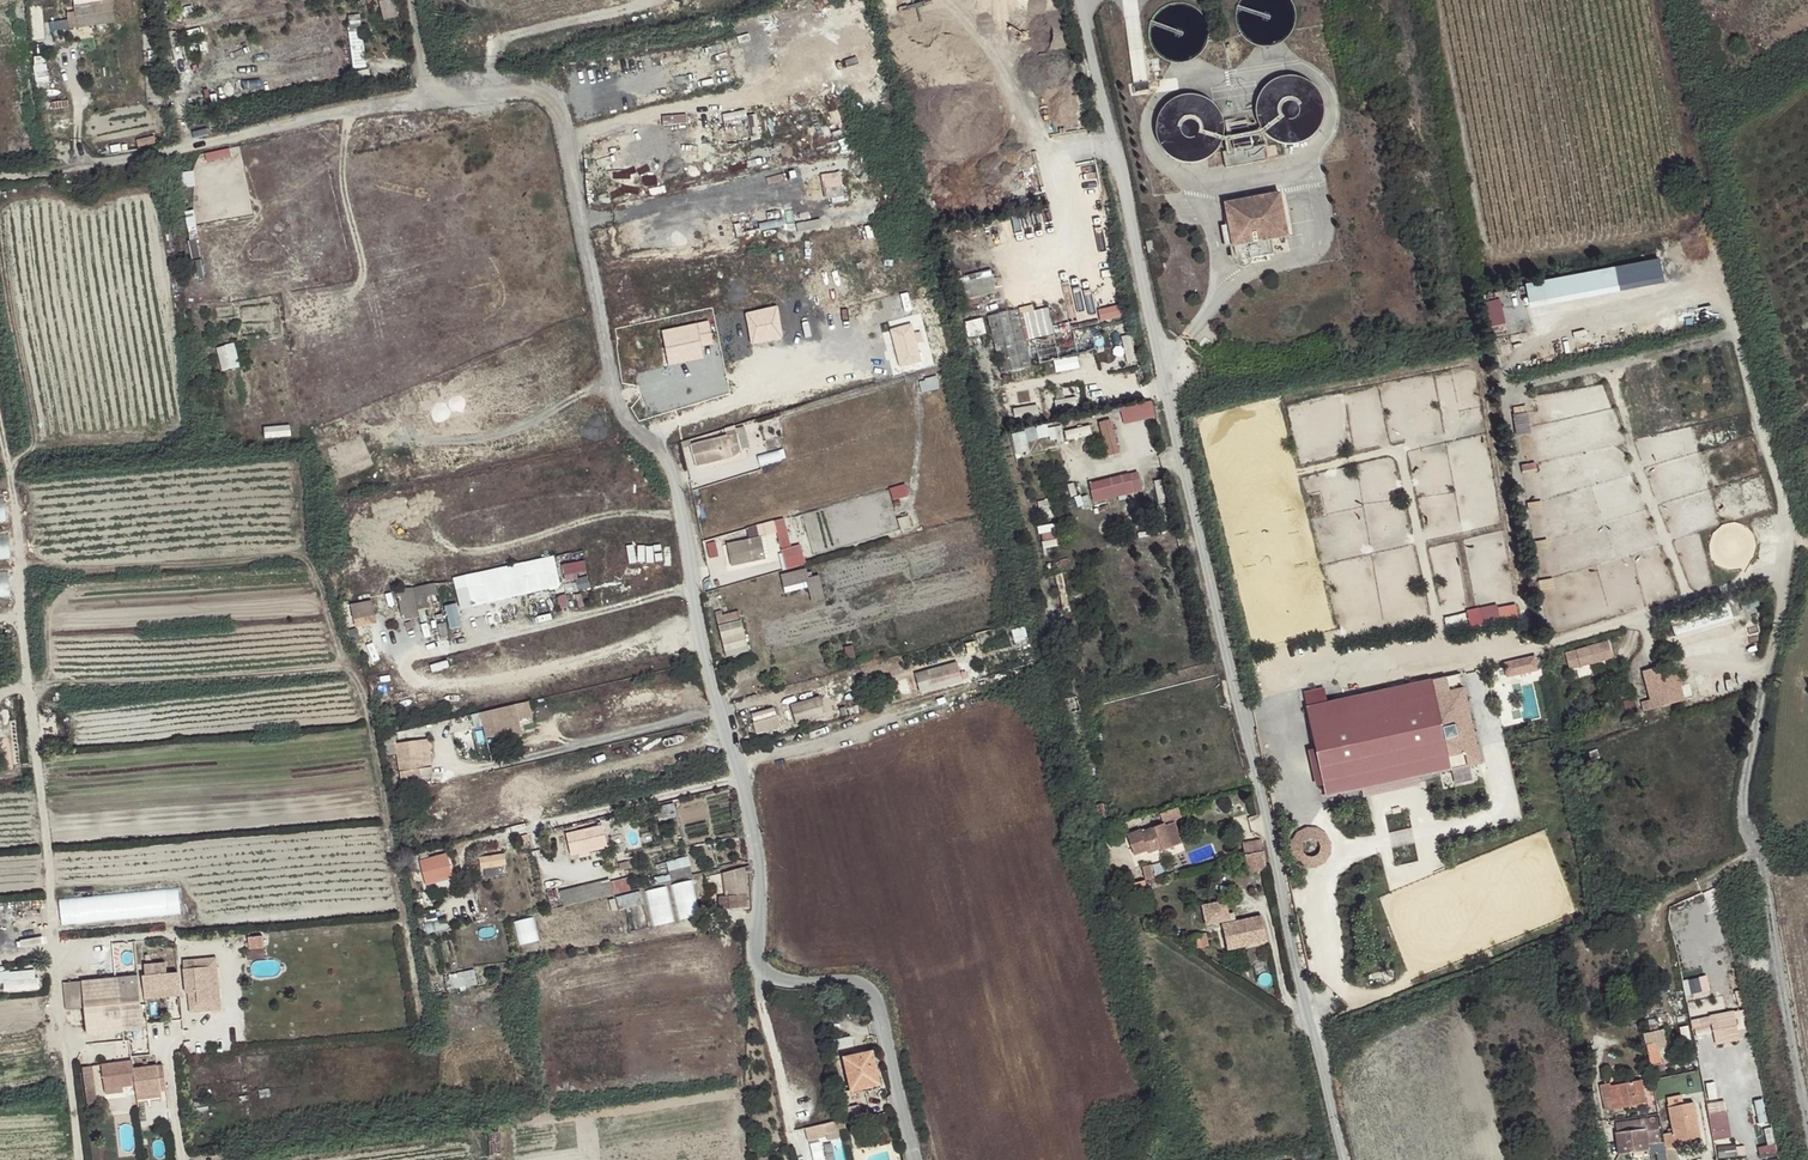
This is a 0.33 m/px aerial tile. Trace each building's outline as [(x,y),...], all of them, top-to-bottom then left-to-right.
[(69,25),(115,22),(114,0),(74,0),(75,10),(69,10),(69,25)] [(346,16),(356,67),(369,65),(359,14),(346,16)] [(1146,81),(1145,48),(1132,49),(1133,82),(1146,81)] [(1227,170),(1267,162),(1264,146),(1253,149),(1250,135),(1233,139),(1235,152),(1224,155),(1227,170)] [(230,146),(207,152),(209,160),(232,154),(230,146)] [(842,171),(822,172),(824,197),(844,195),(842,171)] [(1254,261),(1272,257),(1269,241),(1290,238),(1282,195),(1228,206),(1239,264),(1239,265),(1240,265),(1240,266),(1240,267),(1241,267),(1241,268),(1242,268),(1243,269),(1244,269),(1245,269),(1246,270),(1247,270),(1248,270),(1248,269),(1249,269),(1250,269),(1251,269),(1251,268),(1252,268),(1252,267),(1253,267),(1253,266),(1253,265),(1254,265),(1254,264),(1254,263),(1254,262),(1254,261)] [(1149,252),(1155,251),(1153,240),(1146,241),(1149,252)] [(1661,259),(1526,282),(1530,306),(1665,284),(1661,259)] [(1006,286),(960,297),(962,306),(1008,295),(1006,286)] [(1491,326),(1507,323),(1500,297),(1485,300),(1491,326)] [(1050,303),(990,316),(1002,372),(1033,365),(1027,339),(1056,332),(1050,303)] [(780,306),(747,309),(750,341),(783,339),(780,306)] [(703,345),(715,342),(710,318),(662,329),(670,364),(706,356),(703,345)] [(982,319),(965,323),(969,337),(986,333),(982,319)] [(911,322),(890,329),(901,367),(923,360),(911,322)] [(222,370),(241,366),(235,341),(217,345),(222,370)] [(925,381),(919,382),(922,393),(926,392),(928,400),(936,398),(935,390),(939,389),(937,376),(925,379),(925,381)] [(1121,407),(1125,423),(1157,416),(1154,399),(1121,407)] [(1017,415),(1039,410),(1038,404),(1016,408),(1017,415)] [(1517,433),(1531,432),(1529,411),(1515,412),(1517,433)] [(1111,417),(1097,422),(1108,455),(1121,451),(1111,417)] [(1091,424),(1065,429),(1067,439),(1093,434),(1091,424)] [(292,435),(292,425),(266,425),(266,435),(292,435)] [(1050,425),(1049,439),(1063,439),(1063,425),(1050,425)] [(1028,441),(1040,437),(1036,426),(1012,433),(1018,452),(1030,448),(1028,441)] [(690,444),(696,467),(732,458),(742,451),(736,429),(726,431),(727,434),(690,444)] [(778,451),(758,457),(760,466),(780,461),(778,451)] [(1140,468),(1089,482),(1095,502),(1146,488),(1140,468)] [(894,498),(909,494),(906,483),(891,487),(894,498)] [(908,516),(898,519),(900,529),(911,527),(908,516)] [(788,538),(783,518),(774,521),(777,533),(779,540),(787,538),(788,538)] [(777,533),(774,521),(747,529),(749,540),(761,537),(777,533)] [(0,534),(0,561),(11,559),(8,533),(0,534)] [(732,566),(765,559),(761,537),(749,540),(727,544),(732,566)] [(787,538),(779,540),(782,550),(790,547),(787,538)] [(711,559),(719,556),(715,541),(706,544),(711,559)] [(787,569),(806,564),(800,545),(790,547),(782,550),(781,550),(782,552),(784,560),(787,569)] [(503,566),(442,581),(445,593),(457,590),(461,607),(549,586),(541,556),(503,566)] [(566,577),(588,573),(586,559),(563,563),(566,577)] [(821,574),(809,575),(808,568),(782,571),(784,587),(810,584),(812,600),(825,599),(821,574)] [(0,572),(0,600),(14,598),(11,571),(0,572)] [(348,628),(350,635),(408,620),(406,612),(429,607),(424,586),(340,605),(344,618),(348,628)] [(43,588),(30,589),(31,599),(43,598),(43,588)] [(1517,600),(1467,609),(1470,628),(1521,619),(1517,600)] [(459,603),(447,604),(449,626),(461,626),(459,603)] [(734,614),(733,609),(715,613),(716,618),(734,614)] [(716,618),(724,650),(747,645),(739,612),(734,614),(716,618)] [(984,641),(959,647),(961,657),(986,652),(984,641)] [(1605,644),(1588,648),(1592,665),(1610,660),(1605,644)] [(747,645),(724,650),(726,656),(749,651),(747,645)] [(1592,665),(1588,648),(1588,647),(1565,654),(1567,658),(1576,656),(1580,668),(1592,665)] [(1504,659),(1506,675),(1540,670),(1537,655),(1504,659)] [(921,692),(964,681),(959,661),(916,671),(921,692)] [(1663,681),(1659,666),(1650,669),(1657,701),(1669,698),(1664,681),(1663,681)] [(1305,690),(1325,799),(1454,775),(1456,783),(1473,780),(1471,766),(1482,764),(1468,685),(1450,689),(1447,676),(1328,698),(1326,686),(1305,690)] [(791,701),(795,723),(833,716),(829,694),(791,701)] [(529,701),(481,713),(487,737),(522,729),(520,720),(533,717),(529,701)] [(776,706),(752,712),(757,733),(781,727),(776,706)] [(393,733),(378,737),(382,756),(396,753),(401,781),(433,777),(432,767),(425,769),(424,761),(420,740),(394,744),(393,733)] [(420,740),(424,761),(431,760),(429,739),(420,740)] [(1597,751),(1589,753),(1591,761),(1600,759),(1597,751)] [(1160,815),(1164,824),(1173,821),(1181,818),(1177,808),(1160,815)] [(1173,821),(1164,824),(1165,830),(1168,837),(1172,847),(1181,844),(1173,821)] [(1132,822),(1113,827),(1116,835),(1134,831),(1132,822)] [(604,824),(567,831),(571,854),(608,848),(604,824)] [(1165,830),(1164,824),(1140,833),(1139,831),(1126,835),(1133,855),(1146,851),(1147,853),(1161,848),(1162,850),(1172,847),(1168,837),(1165,830)] [(1246,836),(1238,838),(1240,850),(1249,847),(1246,836)] [(450,852),(421,856),(425,882),(454,878),(450,852)] [(480,855),(481,867),(507,865),(506,852),(480,855)] [(1264,853),(1245,856),(1248,873),(1266,869),(1264,853)] [(689,855),(668,860),(672,879),(693,873),(689,855)] [(1145,881),(1155,878),(1151,865),(1141,868),(1145,881)] [(720,911),(726,911),(747,908),(746,895),(747,895),(745,868),(708,877),(709,883),(725,881),(727,898),(717,899),(719,912),(720,911)] [(630,876),(561,887),(563,903),(632,892),(630,876)] [(1139,882),(1109,890),(1112,899),(1142,892),(1141,888),(1139,882)] [(664,910),(698,902),(695,886),(661,893),(664,910)] [(62,922),(172,914),(172,909),(181,909),(180,888),(60,896),(62,922)] [(611,895),(613,908),(645,904),(643,891),(611,895)] [(1223,902),(1200,907),(1205,926),(1220,922),(1225,947),(1244,943),(1245,946),(1265,941),(1259,917),(1228,924),(1223,902)] [(517,919),(523,943),(541,939),(535,915),(517,919)] [(1640,915),(1623,919),(1626,935),(1633,934),(1632,930),(1642,928),(1640,915)] [(1620,919),(1607,923),(1611,937),(1614,938),(1623,935),(1620,919)] [(264,934),(249,935),(251,957),(265,956),(264,934)] [(543,946),(544,956),(572,952),(571,942),(543,946)] [(217,958),(183,962),(188,1012),(222,1009),(217,958)] [(145,976),(142,976),(143,991),(179,987),(178,973),(168,974),(167,963),(144,965),(145,976)] [(7,970),(8,990),(39,987),(37,967),(7,970)] [(1685,977),(1686,995),(1711,994),(1709,975),(1685,977)] [(138,976),(82,982),(84,1008),(87,1034),(143,1029),(138,976)] [(82,982),(64,983),(66,1009),(84,1008),(82,982)] [(1740,1007),(1710,1014),(1717,1044),(1747,1037),(1740,1007)] [(1693,1017),(1696,1032),(1712,1029),(1709,1014),(1693,1017)] [(1648,1020),(1650,1034),(1659,1032),(1656,1019),(1648,1020)] [(1659,1032),(1650,1034),(1644,1035),(1648,1055),(1650,1065),(1660,1064),(1657,1046),(1665,1045),(1663,1031),(1659,1032)] [(851,1037),(834,1040),(836,1049),(853,1045),(851,1037)] [(877,1075),(872,1052),(843,1059),(851,1090),(865,1087),(863,1078),(877,1075)] [(102,1066),(105,1090),(123,1087),(136,1085),(137,1095),(162,1091),(158,1065),(148,1067),(148,1061),(144,1061),(145,1067),(134,1069),(133,1061),(102,1066)] [(91,1067),(83,1068),(88,1108),(97,1106),(91,1067)] [(863,1078),(865,1087),(879,1084),(877,1075),(863,1078)] [(1610,1084),(1601,1086),(1606,1110),(1646,1103),(1642,1081),(1610,1087),(1610,1084)] [(163,1095),(162,1091),(137,1095),(138,1099),(163,1095)] [(1685,1141),(1690,1140),(1699,1138),(1693,1103),(1683,1105),(1681,1095),(1667,1098),(1669,1108),(1668,1108),(1672,1132),(1664,1134),(1666,1148),(1686,1145),(1685,1141)] [(1708,1101),(1713,1139),(1732,1136),(1727,1099),(1708,1101)] [(844,1119),(805,1128),(808,1141),(825,1137),(825,1134),(846,1129),(844,1119)] [(1645,1129),(1616,1133),(1618,1154),(1631,1153),(1635,1154),(1636,1154),(1638,1153),(1639,1152),(1641,1151),(1648,1151),(1647,1144),(1654,1143),(1652,1130),(1646,1132),(1645,1129)] [(1762,1152),(1777,1150),(1776,1144),(1761,1146),(1762,1152)]
